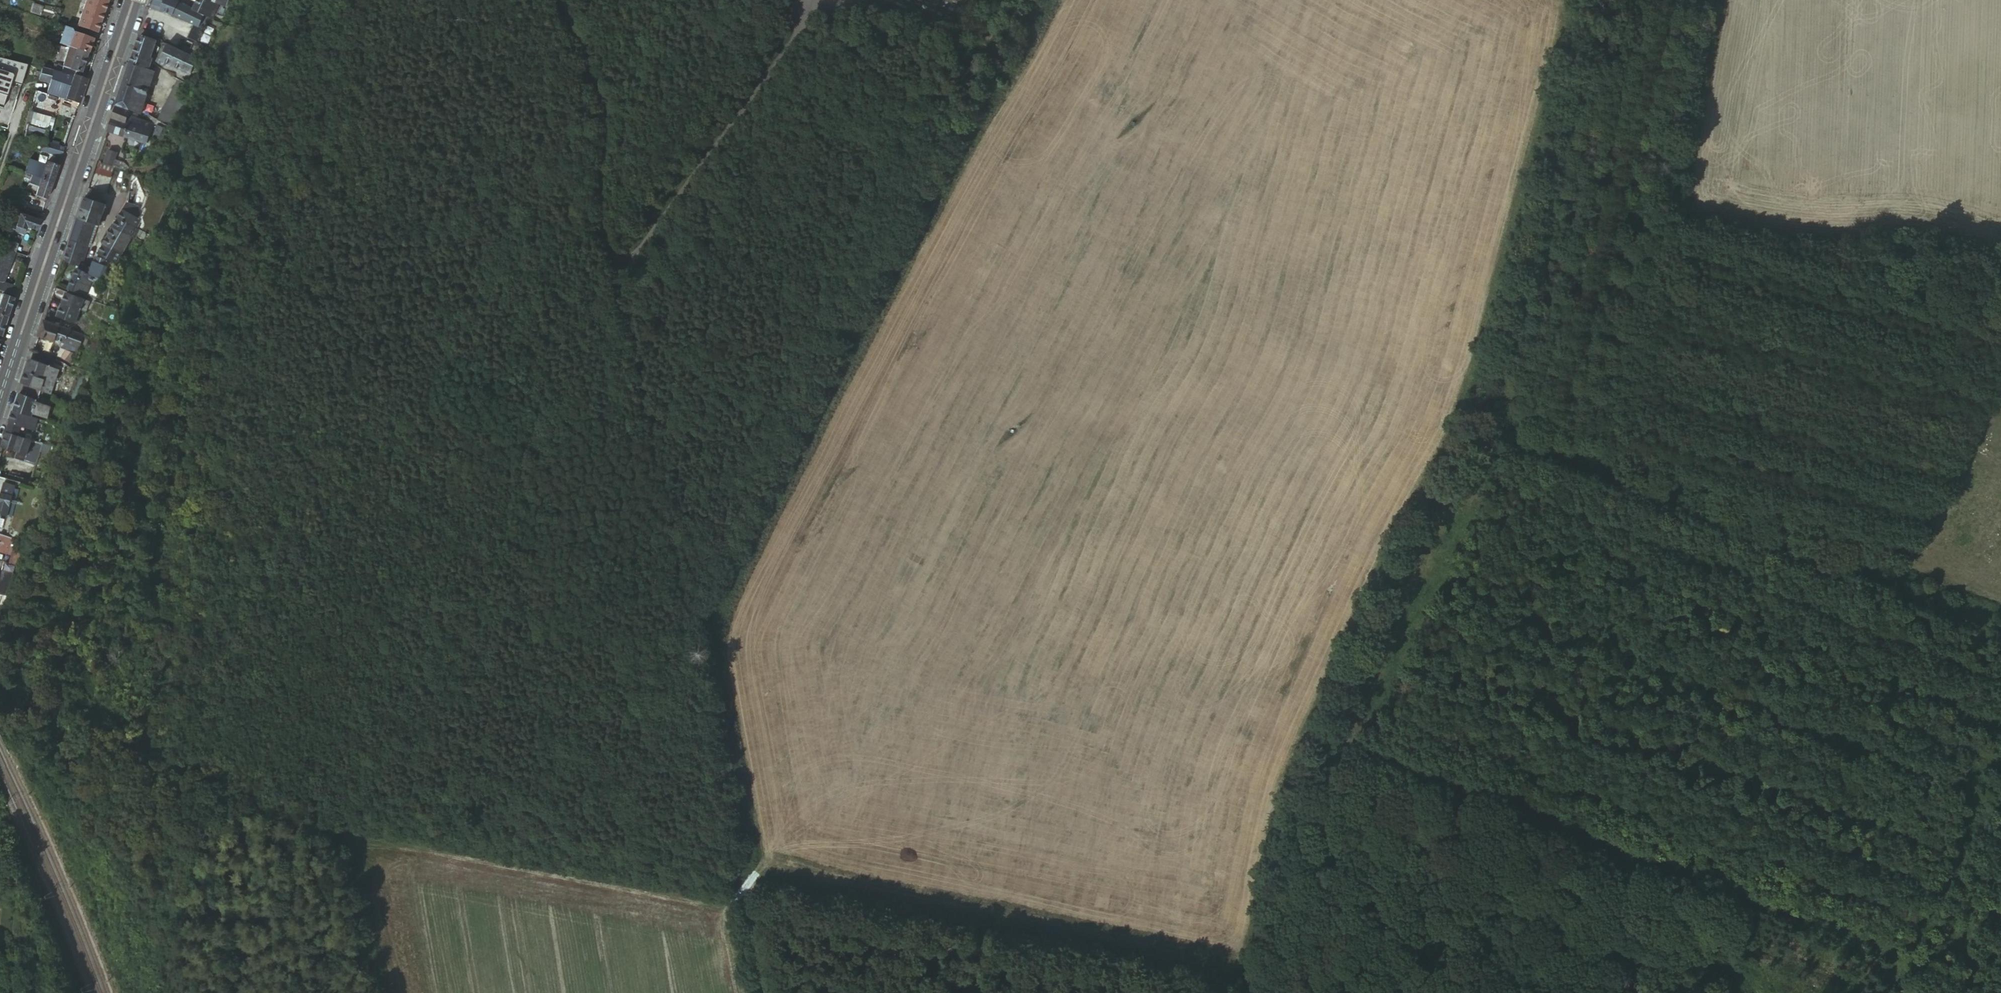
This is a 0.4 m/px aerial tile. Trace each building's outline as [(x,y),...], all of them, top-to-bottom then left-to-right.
[(85,7),(103,13),(106,3),(97,0),(88,0),(85,7)] [(173,15),(197,27),(203,30),(205,31),(212,19),(193,10),(179,3),(172,0),(152,0),(150,7),(173,15)] [(179,3),(193,10),(196,3),(190,0),(180,0),(179,3)] [(213,20),(220,5),(213,3),(213,1),(211,0),(197,0),(196,3),(193,10),(212,19),(213,20)] [(85,7),(82,17),(99,23),(103,13),(85,7)] [(99,23),(82,17),(78,27),(95,33),(99,23)] [(186,38),(196,43),(203,30),(197,27),(193,25),(186,38)] [(59,44),(68,48),(73,33),(72,29),(65,26),(59,44)] [(73,33),(68,48),(86,54),(92,39),(73,33)] [(156,42),(140,36),(136,46),(152,52),(156,42)] [(189,74),(196,59),(188,55),(166,45),(158,63),(163,65),(164,62),(184,71),(189,74)] [(152,52),(136,46),(130,63),(147,69),(152,52)] [(86,54),(68,48),(61,66),(71,70),(80,72),(86,54)] [(26,64),(0,58),(0,108),(1,108),(5,95),(2,94),(6,81),(20,85),(26,64)] [(147,69),(130,63),(127,74),(151,82),(154,72),(147,69)] [(61,66),(59,73),(69,76),(71,70),(61,66)] [(53,71),(41,68),(38,81),(49,83),(53,71)] [(69,76),(86,80),(88,75),(80,72),(71,70),(69,76)] [(59,73),(53,71),(49,83),(46,92),(78,103),(86,80),(69,76),(59,73)] [(190,74),(189,74),(184,71),(180,79),(187,82),(190,74)] [(151,82),(127,74),(122,87),(147,95),(151,82)] [(188,97),(192,87),(177,81),(172,91),(179,94),(188,97)] [(147,95),(122,87),(119,95),(144,104),(147,95)] [(179,94),(172,91),(162,111),(171,114),(171,113),(179,94)] [(188,97),(179,94),(171,113),(171,114),(178,117),(183,108),(188,97)] [(140,115),(144,104),(119,95),(116,106),(140,115)] [(128,113),(115,108),(111,119),(125,124),(128,115),(128,113)] [(54,117),(30,110),(26,123),(47,129),(50,130),(54,117)] [(171,114),(162,111),(159,110),(155,122),(166,127),(171,114)] [(172,128),(178,117),(171,114),(166,127),(172,128)] [(107,131),(124,136),(132,116),(128,115),(125,124),(111,119),(107,131)] [(132,116),(124,136),(146,142),(152,124),(132,116)] [(47,129),(26,123),(24,134),(23,137),(43,143),(47,129)] [(160,137),(163,128),(156,126),(153,134),(160,137)] [(63,148),(44,143),(42,152),(60,158),(63,148)] [(114,162),(116,154),(108,151),(104,165),(112,167),(114,162)] [(24,172),(40,179),(46,162),(28,157),(24,172)] [(40,179),(51,183),(58,166),(46,162),(40,179)] [(126,172),(128,167),(114,162),(112,167),(126,172)] [(95,176),(102,178),(106,168),(98,166),(95,176)] [(102,178),(110,180),(113,171),(106,168),(102,178)] [(31,176),(24,172),(21,182),(28,185),(31,176)] [(35,196),(46,200),(51,183),(40,179),(31,176),(28,185),(37,188),(35,196)] [(131,205),(126,203),(122,210),(140,219),(145,210),(143,209),(146,198),(135,194),(131,205)] [(105,205),(85,198),(81,208),(101,215),(105,205)] [(101,215),(81,208),(78,219),(95,225),(98,225),(101,215)] [(140,219),(122,210),(117,219),(135,229),(140,219)] [(39,221),(14,212),(7,228),(15,231),(16,227),(25,230),(26,227),(36,231),(39,221)] [(95,225),(78,219),(71,240),(88,246),(95,225)] [(135,229),(117,219),(112,228),(129,237),(131,237),(135,229)] [(129,237),(112,228),(108,237),(125,246),(129,237)] [(103,246),(120,255),(125,246),(108,237),(103,246)] [(0,246),(0,249),(12,252),(14,253),(18,243),(3,238),(0,246)] [(88,246),(71,240),(63,261),(81,267),(82,264),(88,246)] [(116,263),(120,255),(103,246),(98,255),(116,263)] [(14,296),(17,287),(15,287),(11,285),(2,282),(12,252),(0,249),(0,291),(14,296)] [(95,263),(103,267),(106,261),(97,257),(95,263)] [(93,276),(98,278),(103,267),(95,263),(92,269),(89,274),(93,276)] [(82,264),(81,267),(80,270),(89,274),(92,269),(82,264)] [(89,274),(80,270),(76,268),(67,289),(85,296),(93,276),(89,274)] [(94,296),(98,291),(92,287),(89,293),(94,296)] [(79,311),(84,313),(89,302),(66,293),(61,304),(79,311)] [(0,298),(0,315),(6,317),(13,299),(1,295),(0,298)] [(79,311),(61,304),(56,316),(74,323),(79,311)] [(58,327),(71,332),(73,326),(56,319),(54,325),(58,327)] [(43,321),(38,337),(50,341),(53,339),(58,327),(54,325),(43,321)] [(77,348),(82,336),(71,332),(58,327),(53,339),(63,343),(77,348)] [(74,354),(77,348),(63,343),(61,349),(74,354)] [(69,364),(74,354),(61,349),(51,346),(48,354),(59,359),(69,364)] [(44,379),(48,367),(30,360),(26,372),(44,379)] [(42,391),(49,393),(57,370),(48,367),(44,379),(41,390),(42,391)] [(41,390),(44,379),(26,372),(22,384),(41,390)] [(38,401),(42,391),(41,390),(22,384),(13,411),(31,417),(32,414),(46,418),(51,405),(38,401)] [(33,431),(37,418),(31,417),(13,411),(9,423),(19,426),(33,431)] [(17,433),(19,426),(9,423),(7,430),(17,433)] [(41,445),(5,434),(1,448),(16,453),(13,460),(34,466),(41,445)] [(14,487),(8,485),(3,484),(0,496),(0,516),(6,517),(14,487)] [(24,544),(0,534),(0,552),(11,555),(12,555),(14,550),(21,552),(24,544)] [(5,595),(15,566),(3,563),(0,574),(0,594),(4,594),(5,595)]
